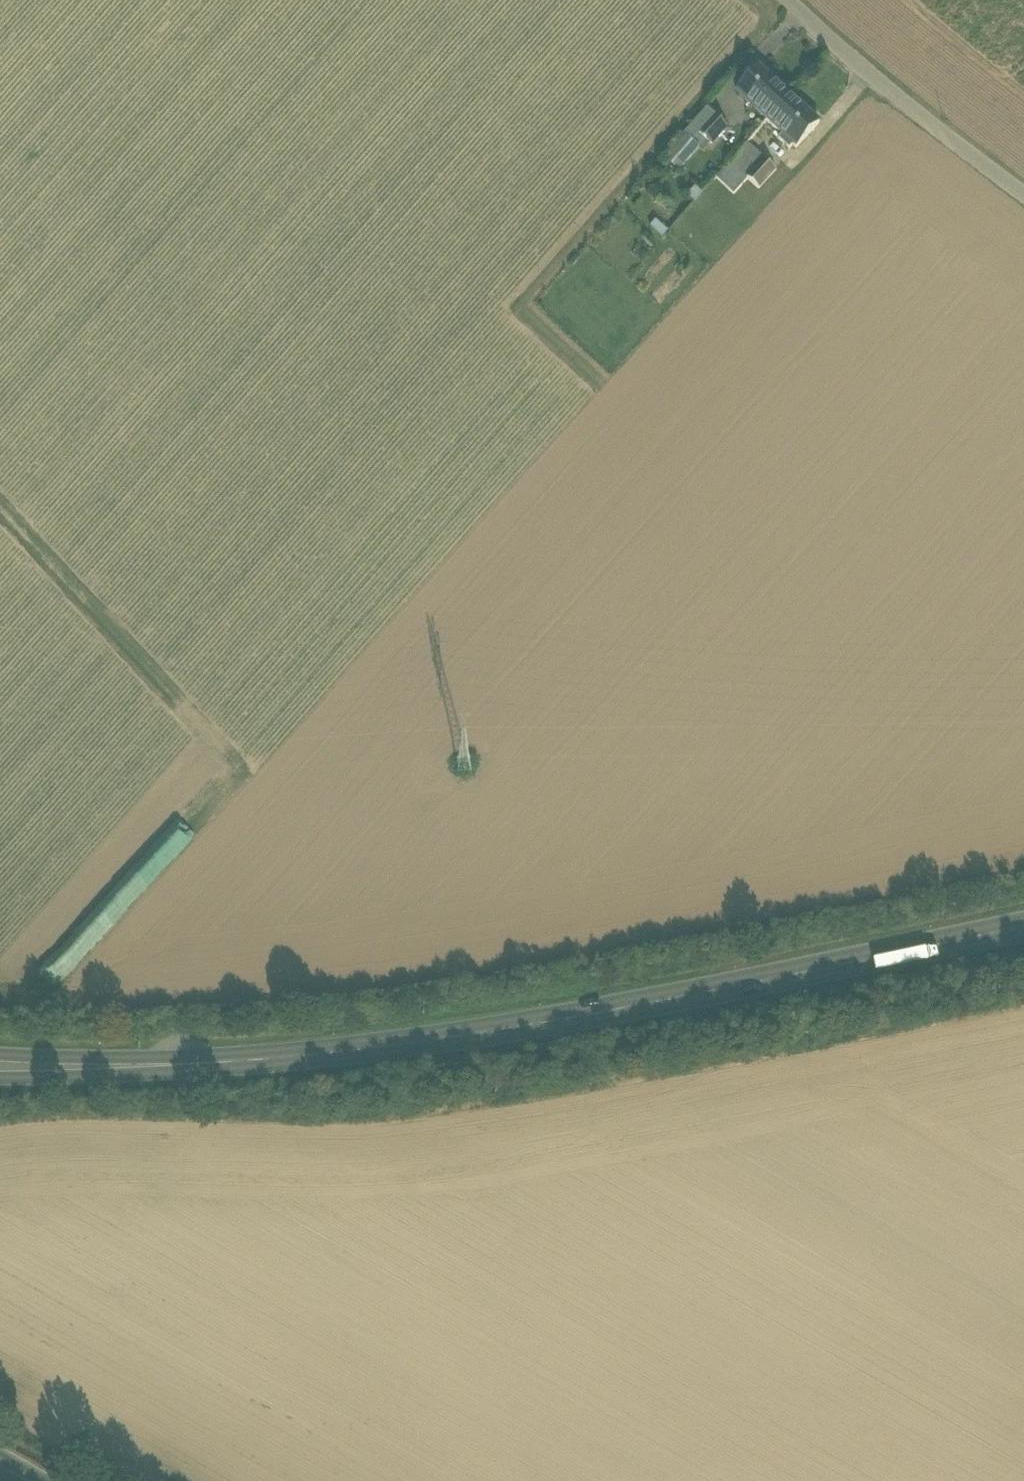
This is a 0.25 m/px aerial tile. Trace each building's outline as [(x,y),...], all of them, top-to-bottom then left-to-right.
[(734,92),(766,121),(790,95),(757,66),(734,92)] [(819,121),(790,95),(766,121),(796,147),(819,121)] [(702,140),(717,153),(733,135),(718,122),(702,140)] [(726,166),(760,196),(776,177),(743,147),(726,166)]
